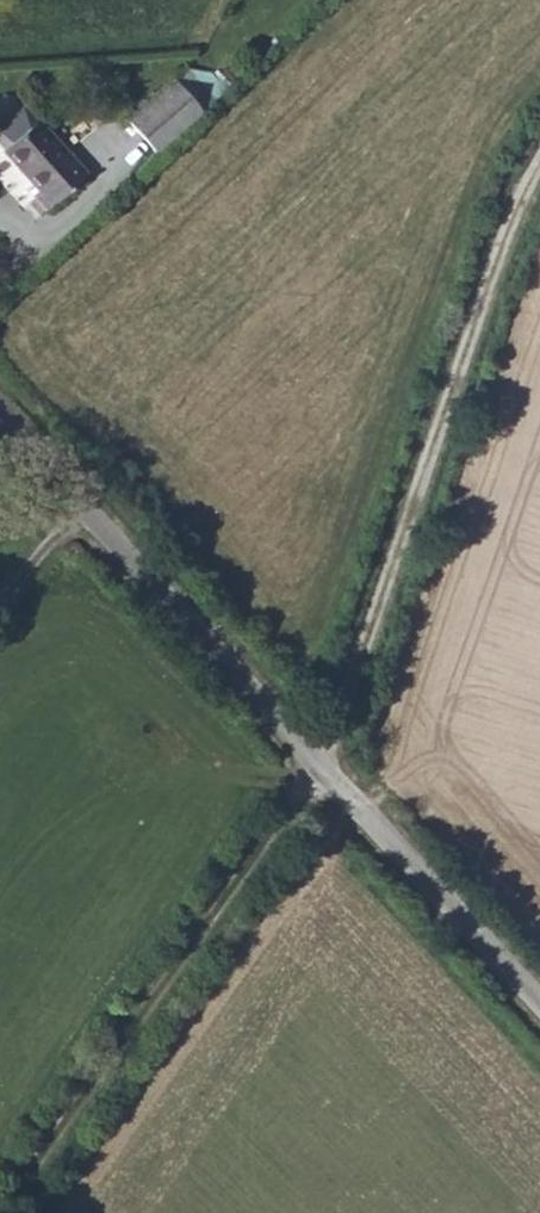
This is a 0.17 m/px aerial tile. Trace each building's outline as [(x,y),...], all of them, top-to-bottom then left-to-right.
[(174,78),(203,112),(227,91),(212,74),(187,68),(174,78)] [(203,112),(174,78),(173,78),(126,119),(156,153),(203,112)] [(20,102),(0,119),(0,145),(4,149),(2,150),(37,190),(33,193),(46,208),(87,173),(39,118),(36,121),(20,102)]
